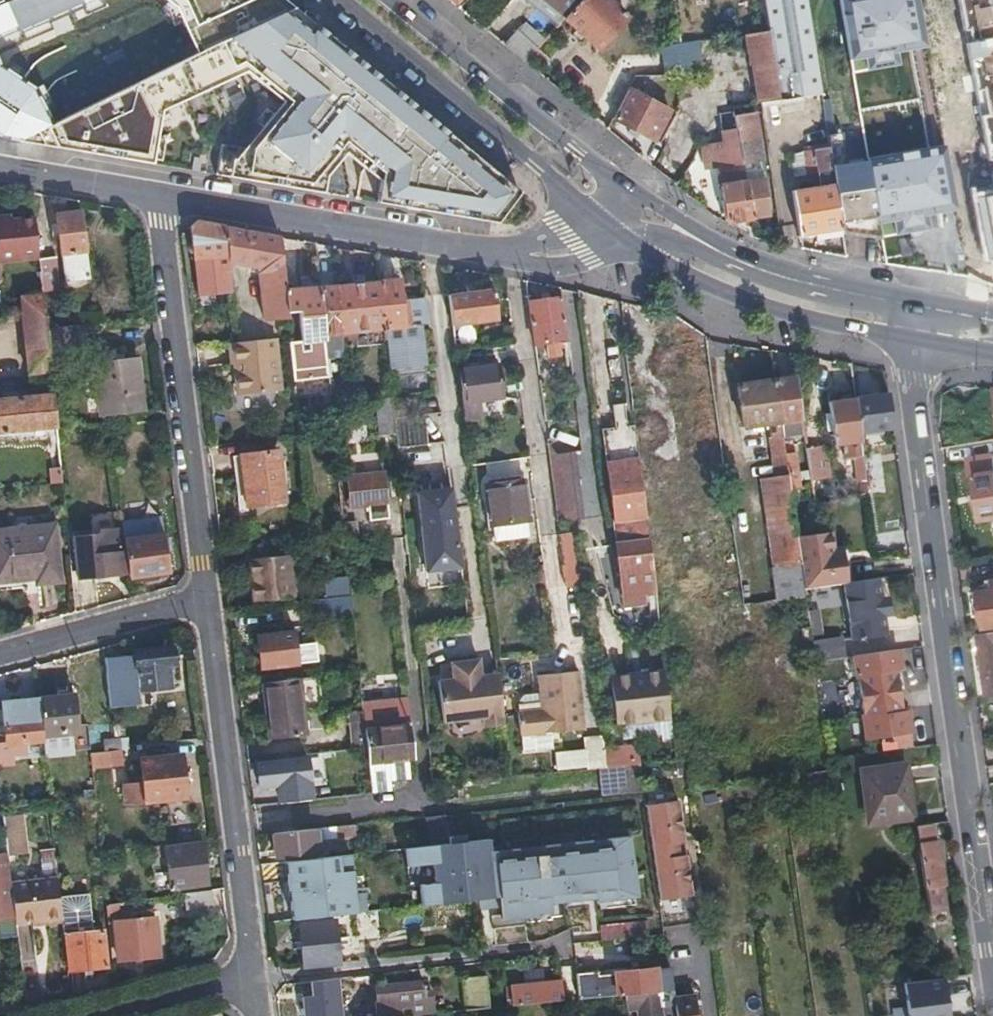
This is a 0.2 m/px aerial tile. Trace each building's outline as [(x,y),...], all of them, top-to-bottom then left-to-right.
[(140,82),(104,0),(72,0),(0,30),(0,102),(17,116),(40,119),(62,120),(140,82)] [(72,0),(0,0),(0,30),(72,0)] [(166,69),(179,63),(163,27),(151,0),(104,0),(140,82),(166,69)] [(562,17),(578,0),(542,0),(562,17)] [(562,17),(599,48),(626,16),(607,0),(578,0),(562,17)] [(695,35),(758,31),(755,0),(728,0),(692,3),(695,35)] [(768,31),(779,100),(817,93),(804,0),(763,0),(768,31)] [(992,68),(992,0),(979,0),(992,68)] [(753,66),(759,103),(779,100),(768,31),(729,37),(734,69),(753,66)] [(698,41),(703,74),(734,69),(729,37),(698,41)] [(255,135),(279,113),(231,73),(205,50),(179,63),(166,69),(171,81),(188,73),(187,70),(192,67),(255,135)] [(665,85),(665,76),(638,76),(631,86),(665,85)] [(127,97),(121,129),(183,140),(189,100),(144,92),(143,100),(127,97)] [(627,92),(613,118),(655,141),(670,115),(665,112),(668,108),(654,101),(652,106),(627,92)] [(443,126),(412,101),(383,123),(409,152),(443,126)] [(333,160),(321,149),(279,113),(255,135),(265,146),(234,177),(298,188),(315,174),(333,160)] [(738,130),(744,161),(759,159),(752,114),(736,117),(738,130)] [(443,126),(409,152),(398,160),(412,179),(461,142),(443,126)] [(894,129),(903,177),(923,173),(915,126),(894,129)] [(722,142),(700,145),(705,170),(744,164),(744,161),(738,130),(722,133),(722,142)] [(833,185),(841,232),(844,232),(880,239),(875,209),(867,163),(845,166),(840,133),(824,135),(827,147),(833,185)] [(948,152),(956,190),(992,183),(983,144),(948,152)] [(833,185),(827,147),(805,151),(803,154),(806,171),(815,171),(815,175),(817,188),(833,185)] [(365,159),(348,174),(363,186),(381,173),(365,159)] [(348,174),(333,160),(315,174),(337,181),(327,193),(348,197),(363,186),(348,174)] [(412,179),(398,160),(381,173),(363,186),(348,197),(355,198),(383,202),(412,179)] [(728,220),(753,217),(747,180),(745,171),(733,174),(734,183),(723,185),(728,220)] [(721,175),(723,185),(734,183),(733,174),(721,175)] [(747,180),(753,217),(768,215),(762,179),(747,180)] [(956,190),(959,203),(992,197),(992,189),(992,183),(956,190)] [(793,193),(801,238),(841,232),(833,185),(817,188),(793,193)] [(908,204),(875,209),(880,239),(882,250),(915,244),(908,204)] [(65,279),(90,277),(82,211),(57,214),(60,254),(63,253),(65,279)] [(35,218),(1,222),(1,217),(0,217),(0,261),(39,257),(35,218)] [(229,260),(226,226),(197,221),(191,225),(197,260),(199,273),(215,271),(230,270),(229,260)] [(285,292),(281,236),(226,226),(229,260),(259,267),(264,316),(287,314),(285,292)] [(396,256),(378,253),(381,282),(382,290),(385,328),(386,336),(389,367),(390,376),(427,373),(421,308),(409,309),(408,298),(402,298),(400,278),(398,278),(396,256)] [(56,256),(39,257),(42,283),(59,282),(56,256)] [(382,290),(381,282),(337,287),(342,340),(386,336),(385,328),(382,290)] [(342,340),(337,287),(318,289),(324,342),(342,340)] [(324,342),(318,289),(296,291),(301,336),(302,343),(324,342)] [(494,289),(450,293),(456,345),(474,343),(472,321),(499,318),(494,289)] [(301,336),(296,291),(285,292),(287,314),(289,336),(289,337),(301,336)] [(18,314),(45,311),(44,297),(16,299),(18,314)] [(567,340),(562,297),(530,300),(536,343),(545,342),(548,357),(560,356),(558,340),(567,340)] [(29,371),(51,369),(49,354),(47,327),(45,311),(18,314),(21,346),(27,345),(29,371)] [(80,351),(78,324),(47,327),(49,354),(80,351)] [(282,389),(275,337),(239,341),(231,342),(233,363),(238,362),(241,394),(282,389)] [(99,350),(107,416),(143,411),(137,359),(119,360),(117,348),(99,350)] [(101,417),(107,416),(99,350),(92,351),(101,417)] [(499,363),(459,369),(462,397),(465,418),(506,414),(499,363)] [(390,376),(389,367),(376,368),(378,385),(390,384),(390,376)] [(784,435),(804,433),(796,375),(776,378),(784,435)] [(770,431),(772,454),(786,453),(784,435),(776,378),(737,383),(743,425),(774,420),(775,431),(770,431)] [(393,417),(391,393),(367,395),(371,438),(395,436),(393,417)] [(860,431),(894,426),(889,393),(855,399),(860,431)] [(56,424),(53,396),(0,401),(0,431),(44,426),(56,424)] [(858,484),(867,481),(860,431),(855,399),(828,404),(835,447),(847,446),(848,461),(854,460),(858,484)] [(646,513),(640,464),(640,462),(634,463),(630,424),(627,402),(616,402),(618,425),(599,427),(612,539),(649,536),(646,513)] [(424,413),(393,417),(395,436),(396,447),(427,443),(424,413)] [(58,444),(56,424),(44,426),(45,445),(58,444)] [(640,462),(635,424),(630,424),(634,463),(640,462)] [(810,474),(810,477),(830,474),(826,442),(806,446),(810,474)] [(586,510),(579,450),(576,451),(557,452),(550,453),(557,513),(573,511),(586,510)] [(790,477),(800,476),(797,452),(786,453),(790,477)] [(780,599),(806,596),(804,585),(798,541),(791,490),(790,477),(786,453),(772,454),(775,476),(762,478),(780,599)] [(277,454),(241,458),(246,508),(284,504),(277,454)] [(970,462),(980,522),(992,519),(992,457),(970,462)] [(246,508),(241,458),(234,458),(239,509),(246,508)] [(350,507),(367,506),(385,504),(383,474),(347,476),(350,507)] [(801,480),(800,476),(790,477),(791,490),(798,488),(801,480)] [(486,483),(491,540),(526,536),(520,480),(486,483)] [(461,566),(451,487),(417,491),(425,571),(461,566)] [(385,504),(367,506),(368,520),(387,518),(385,504)] [(587,516),(586,510),(573,511),(557,513),(559,524),(571,523),(575,523),(574,518),(587,516)] [(164,518),(126,523),(133,576),(171,571),(164,518)] [(355,523),(343,523),(345,544),(357,543),(355,523)] [(53,525),(0,531),(0,577),(36,574),(37,583),(59,581),(53,525)] [(120,548),(118,527),(100,529),(101,533),(74,535),(77,575),(123,572),(122,548),(120,548)] [(578,583),(572,538),(557,540),(560,564),(558,564),(561,585),(578,583)] [(824,559),(846,557),(845,547),(833,548),(832,538),(821,539),(824,559)] [(846,579),(849,579),(846,557),(824,559),(821,539),(798,541),(804,585),(846,579)] [(656,597),(655,590),(650,541),(617,545),(625,609),(657,606),(656,597)] [(294,596),(288,556),(250,561),(250,576),(256,576),(260,600),(294,596)] [(883,597),(880,575),(849,579),(846,579),(853,636),(888,632),(886,615),(883,597)] [(985,579),(987,590),(971,593),(975,615),(983,615),(985,629),(992,628),(992,578),(985,579)] [(351,596),(323,599),(325,614),(352,611),(351,596)] [(890,596),(883,597),(886,615),(892,615),(890,596)] [(309,643),(306,631),(258,638),(261,668),(300,664),(299,644),(309,643)] [(814,657),(848,653),(844,631),(811,635),(814,657)] [(976,635),(987,697),(992,696),(992,632),(976,635)] [(904,666),(901,645),(855,652),(858,673),(861,673),(867,715),(865,715),(868,736),(898,732),(900,746),(915,744),(910,708),(905,709),(899,667),(904,666)] [(171,688),(169,667),(175,667),(172,647),(136,651),(136,656),(105,659),(110,709),(141,706),(139,691),(171,688)] [(483,728),(503,725),(496,674),(478,676),(477,659),(449,663),(451,679),(436,681),(441,722),(481,717),(483,728)] [(583,728),(575,671),(535,676),(538,694),(540,711),(519,713),(516,713),(518,737),(538,734),(583,728)] [(611,678),(617,726),(671,719),(665,672),(611,678)] [(270,703),(264,704),(269,741),(305,737),(304,713),(321,712),(318,677),(272,682),(268,683),(270,703)] [(268,683),(262,683),(264,704),(270,703),(268,683)] [(518,701),(519,713),(540,711),(538,694),(524,696),(518,701)] [(74,696),(38,699),(43,737),(78,732),(74,696)] [(363,721),(366,750),(368,762),(387,760),(413,758),(407,698),(361,703),(362,711),(363,721)] [(43,737),(38,699),(2,703),(7,746),(43,742),(43,737)] [(347,713),(351,752),(366,750),(363,721),(362,711),(347,713)] [(538,734),(518,737),(520,751),(540,749),(538,734)] [(106,742),(106,753),(115,752),(114,741),(106,742)] [(133,750),(131,750),(122,751),(124,767),(134,766),(133,750)] [(549,755),(550,772),(594,768),(593,751),(549,755)] [(196,796),(191,754),(151,760),(154,785),(136,787),(137,802),(196,796)] [(387,760),(368,762),(371,793),(391,791),(387,760)] [(276,791),(277,804),(305,801),(303,783),(301,761),(255,765),(258,788),(272,786),(276,791)] [(602,767),(604,796),(611,795),(645,792),(641,763),(603,766),(602,767)] [(914,810),(908,763),(860,767),(866,815),(914,810)] [(134,766),(124,767),(126,788),(136,786),(134,766)] [(645,792),(611,795),(613,809),(647,805),(647,803),(645,792)] [(678,799),(647,803),(647,805),(656,877),(659,899),(691,895),(686,854),(679,855),(677,841),(684,840),(678,799)] [(17,817),(35,815),(32,801),(15,803),(17,817)] [(428,815),(430,845),(447,843),(444,814),(431,815),(428,815)] [(931,924),(938,923),(936,909),(946,908),(938,838),(934,839),(932,820),(917,821),(931,924)] [(356,836),(354,824),(336,827),(337,838),(356,836)] [(314,829),(273,834),(275,857),(317,852),(314,829)] [(503,894),(610,882),(609,865),(559,871),(554,836),(522,839),(526,876),(502,878),(503,894)] [(684,840),(677,841),(679,855),(686,854),(684,840)] [(161,845),(148,847),(150,858),(161,856),(161,845)] [(207,885),(202,845),(166,849),(169,888),(207,885)] [(9,847),(0,848),(0,858),(10,857),(9,847)] [(55,872),(54,849),(39,850),(41,873),(55,872)] [(113,851),(103,853),(104,866),(114,865),(113,851)] [(17,907),(15,893),(14,883),(12,870),(10,857),(0,858),(0,927),(2,941),(22,938),(20,930),(20,924),(17,907)] [(62,901),(59,880),(14,883),(15,893),(17,907),(20,924),(34,923),(47,922),(47,926),(64,924),(63,914),(62,901)] [(503,894),(488,896),(492,930),(531,925),(528,900),(559,896),(560,901),(592,899),(591,893),(611,890),(610,882),(503,894)] [(109,968),(105,934),(94,935),(91,897),(62,901),(63,914),(64,924),(66,937),(70,937),(73,972),(109,968)] [(121,902),(109,904),(110,915),(123,914),(121,902)] [(376,909),(355,911),(358,941),(379,939),(376,909)] [(154,918),(145,918),(119,921),(122,958),(161,955),(157,917),(154,918)] [(299,926),(304,966),(344,961),(343,951),(337,951),(334,921),(299,926)] [(646,922),(598,924),(599,941),(647,939),(646,922)] [(940,933),(938,923),(931,924),(932,933),(940,933)] [(495,966),(495,959),(485,960),(486,967),(495,966)] [(601,968),(580,971),(580,973),(584,996),(627,991),(670,987),(670,980),(668,967),(603,973),(601,968)] [(492,1005),(487,973),(466,975),(468,1008),(492,1005)] [(902,979),(907,1015),(949,1015),(943,974),(902,979)] [(690,977),(670,980),(670,987),(672,1000),(693,997),(690,977)] [(567,997),(568,997),(566,978),(527,982),(513,984),(515,1003),(567,997)] [(384,1001),(384,1008),(385,1015),(388,1015),(396,1015),(400,1015),(402,1015),(402,1006),(412,1004),(413,1013),(442,1010),(441,990),(433,990),(432,979),(388,984),(389,1000),(384,1001)] [(326,1015),(359,1015),(358,1004),(364,1004),(363,993),(356,994),(356,985),(324,988),(326,1015)] [(670,987),(627,991),(629,1006),(637,1006),(638,1015),(660,1015),(660,1004),(672,1003),(672,1000),(670,987)] [(672,1000),(672,1003),(674,1015),(696,1015),(693,997),(672,1000)] [(660,1004),(660,1015),(674,1015),(672,1003),(660,1004)] [(384,1008),(367,1009),(367,1015),(385,1015),(384,1008)]
